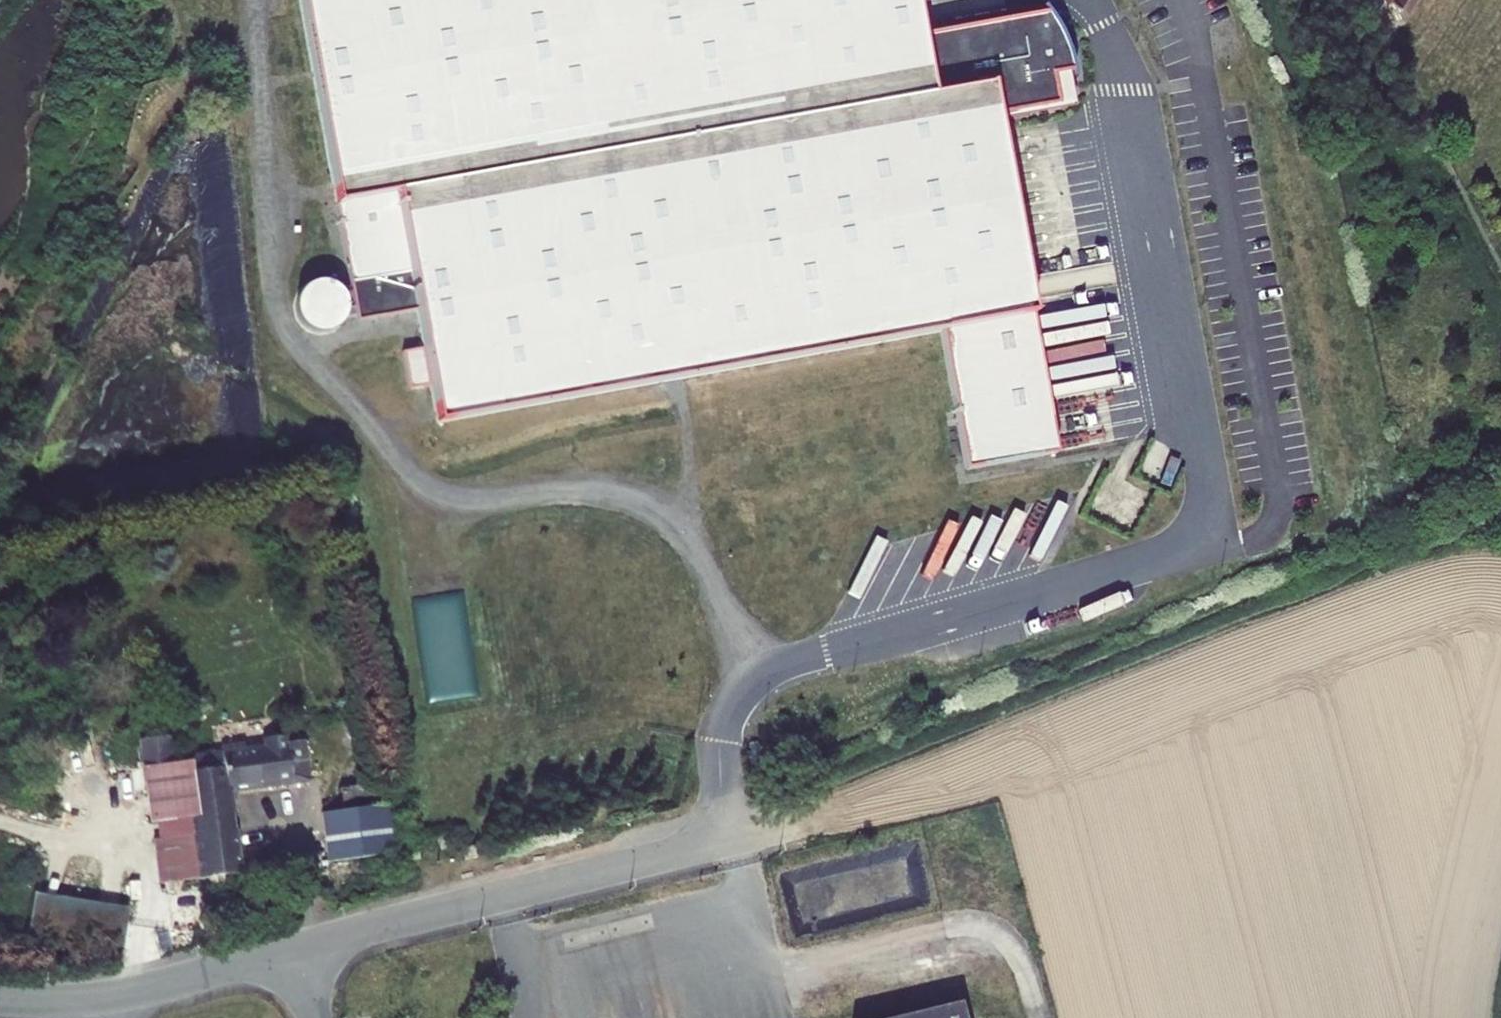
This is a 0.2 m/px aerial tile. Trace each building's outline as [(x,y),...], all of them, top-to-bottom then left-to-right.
[(366,331),(425,319),(447,430),(949,331),(977,468),(1068,450),(1004,119),(1080,104),(1073,69),(1078,68),(1077,62),(1075,57),(1074,52),(1070,41),(1068,37),(1065,31),(1060,22),(1056,17),(1050,9),(924,34),(917,0),(300,0),(366,331)] [(1387,5),(1399,26),(1416,0),(1390,0),(1387,5)] [(194,755),(182,756),(195,875),(241,870),(236,825),(232,789),(309,781),(304,742),(224,751),(226,766),(196,770),(194,755)] [(162,879),(195,875),(182,756),(150,760),(157,832),(162,879)] [(393,856),(387,788),(349,792),(351,812),(334,813),(339,862),(393,856)] [(404,851),(405,861),(424,859),(423,848),(404,851)] [(73,897),(73,931),(132,932),(133,898),(73,897)] [(966,1005),(910,1017),(969,1017),(966,1005)]
